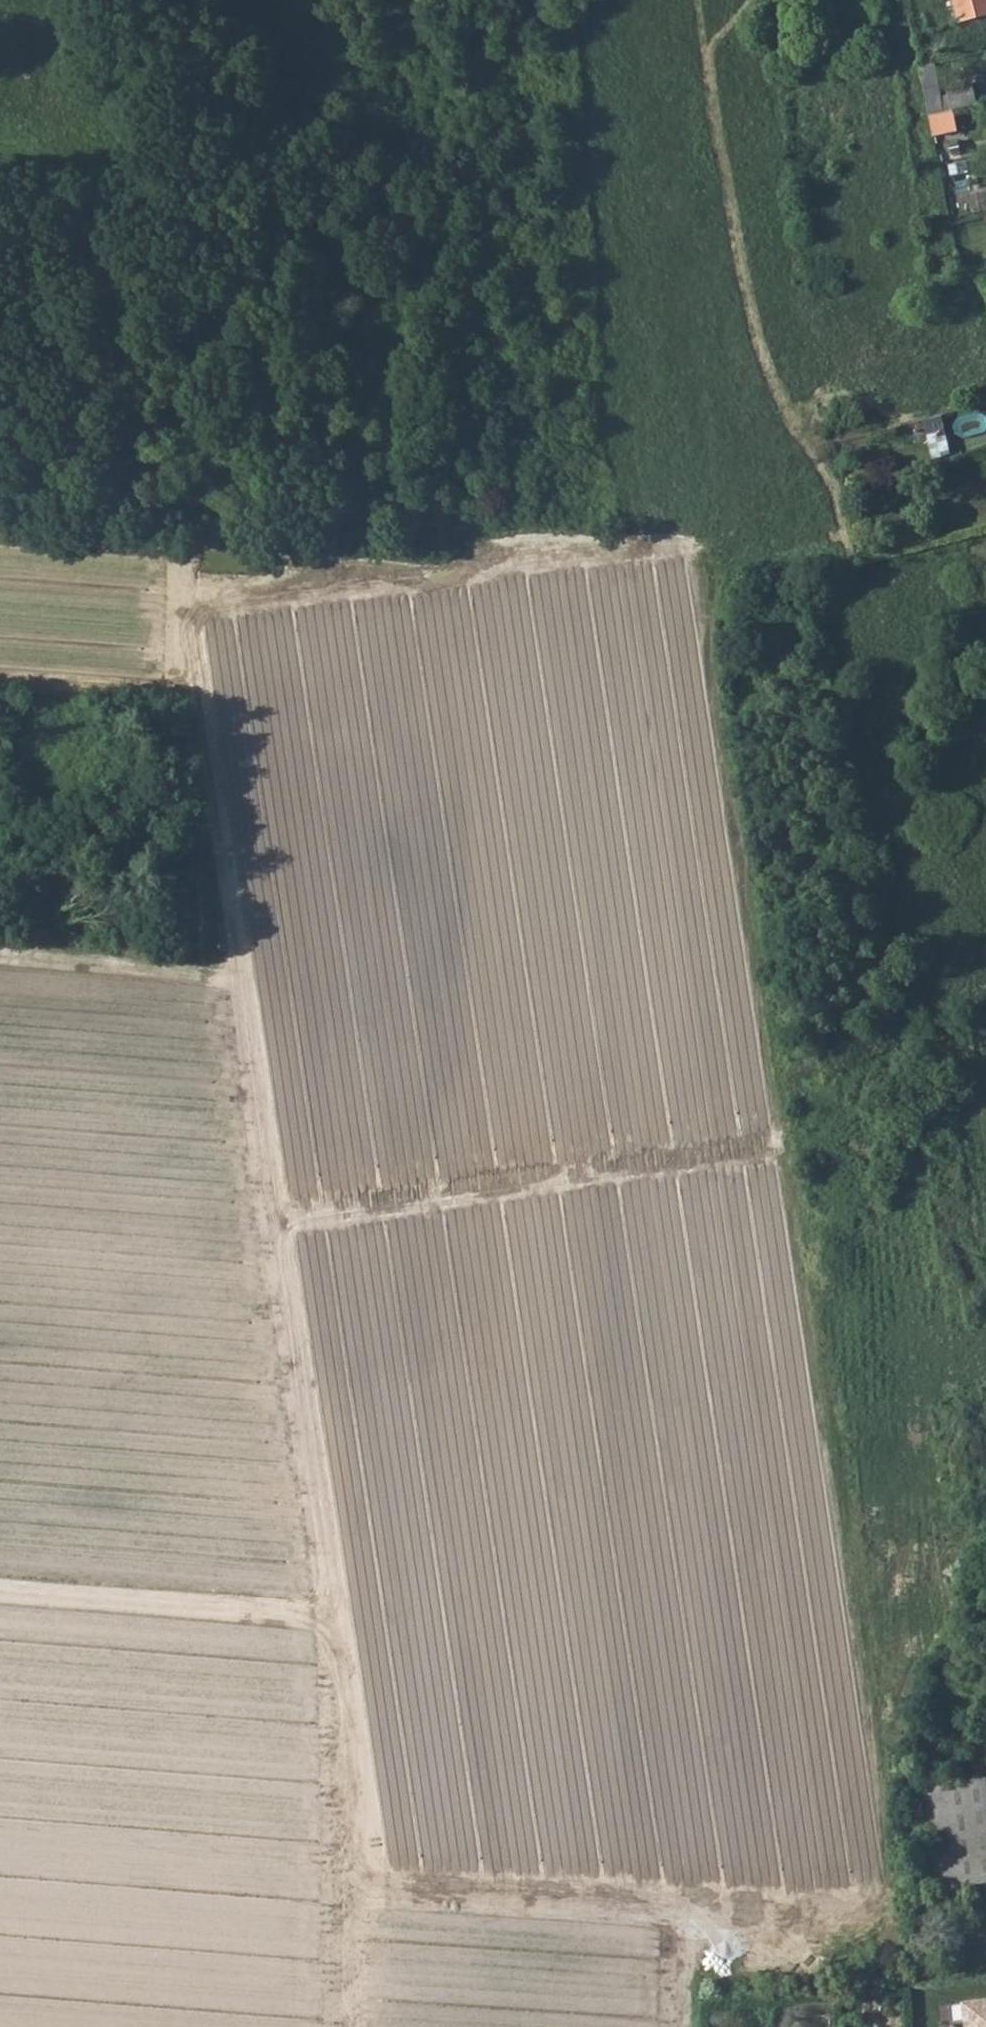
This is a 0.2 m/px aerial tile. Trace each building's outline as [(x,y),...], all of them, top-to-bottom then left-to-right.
[(961,25),(985,19),(985,0),(955,0),(961,25)] [(936,73),(922,76),(928,111),(942,107),(936,73)] [(949,89),(953,112),(978,107),(973,84),(949,89)] [(931,1778),(942,1881),(985,1876),(985,1772),(931,1778)] [(948,2007),(951,2025),(965,2023),(965,2026),(985,2026),(985,2002),(948,2007)]
